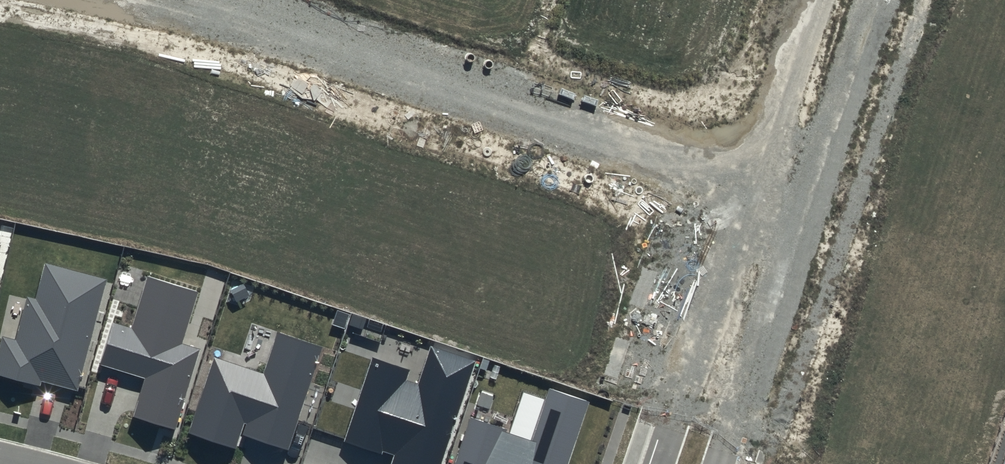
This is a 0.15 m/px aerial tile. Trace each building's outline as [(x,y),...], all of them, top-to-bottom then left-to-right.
[(0,340),(0,373),(37,383),(39,377),(75,387),(105,277),(45,261),(35,298),(25,295),(14,335),(2,332),(0,340)] [(112,320),(99,361),(143,376),(131,412),(173,426),(199,346),(181,341),(198,289),(147,272),(129,326),(112,320)] [(212,355),(188,429),(234,444),(238,431),(288,447),(321,346),(274,331),(261,371),(212,355)] [(343,438),(393,454),(390,463),(440,463),(475,358),(429,343),(417,381),(405,377),(408,366),(370,354),(343,438)] [(548,386),(532,437),(468,415),(452,463),(567,463),(589,399),(548,386)]
